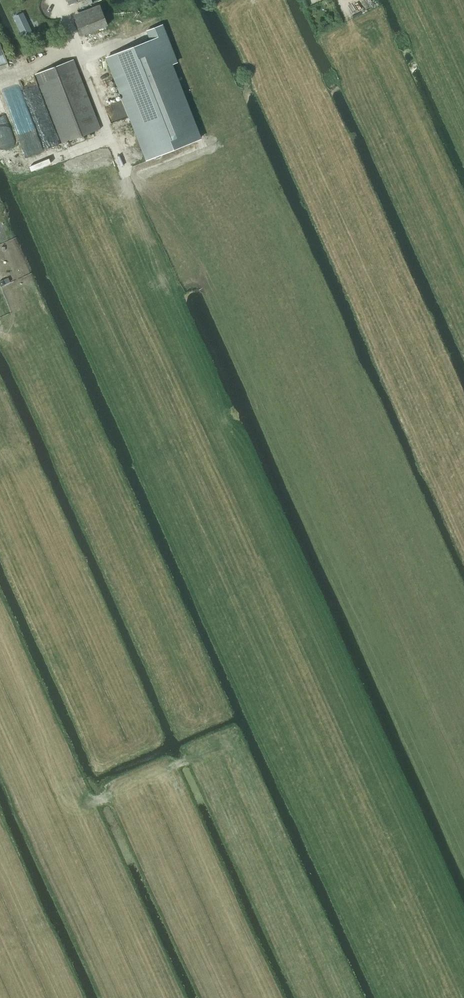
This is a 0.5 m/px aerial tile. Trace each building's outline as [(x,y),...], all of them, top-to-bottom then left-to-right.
[(79,8),(92,3),(91,0),(76,0),(79,8)] [(81,36),(107,26),(99,6),(73,15),(81,36)] [(23,12),(13,17),(24,38),(33,34),(23,12)] [(107,57),(147,160),(199,139),(170,65),(175,63),(160,26),(148,31),(151,40),(107,57)] [(45,37),(37,40),(40,48),(48,45),(45,37)] [(62,144),(100,129),(73,60),(35,75),(62,144)]
